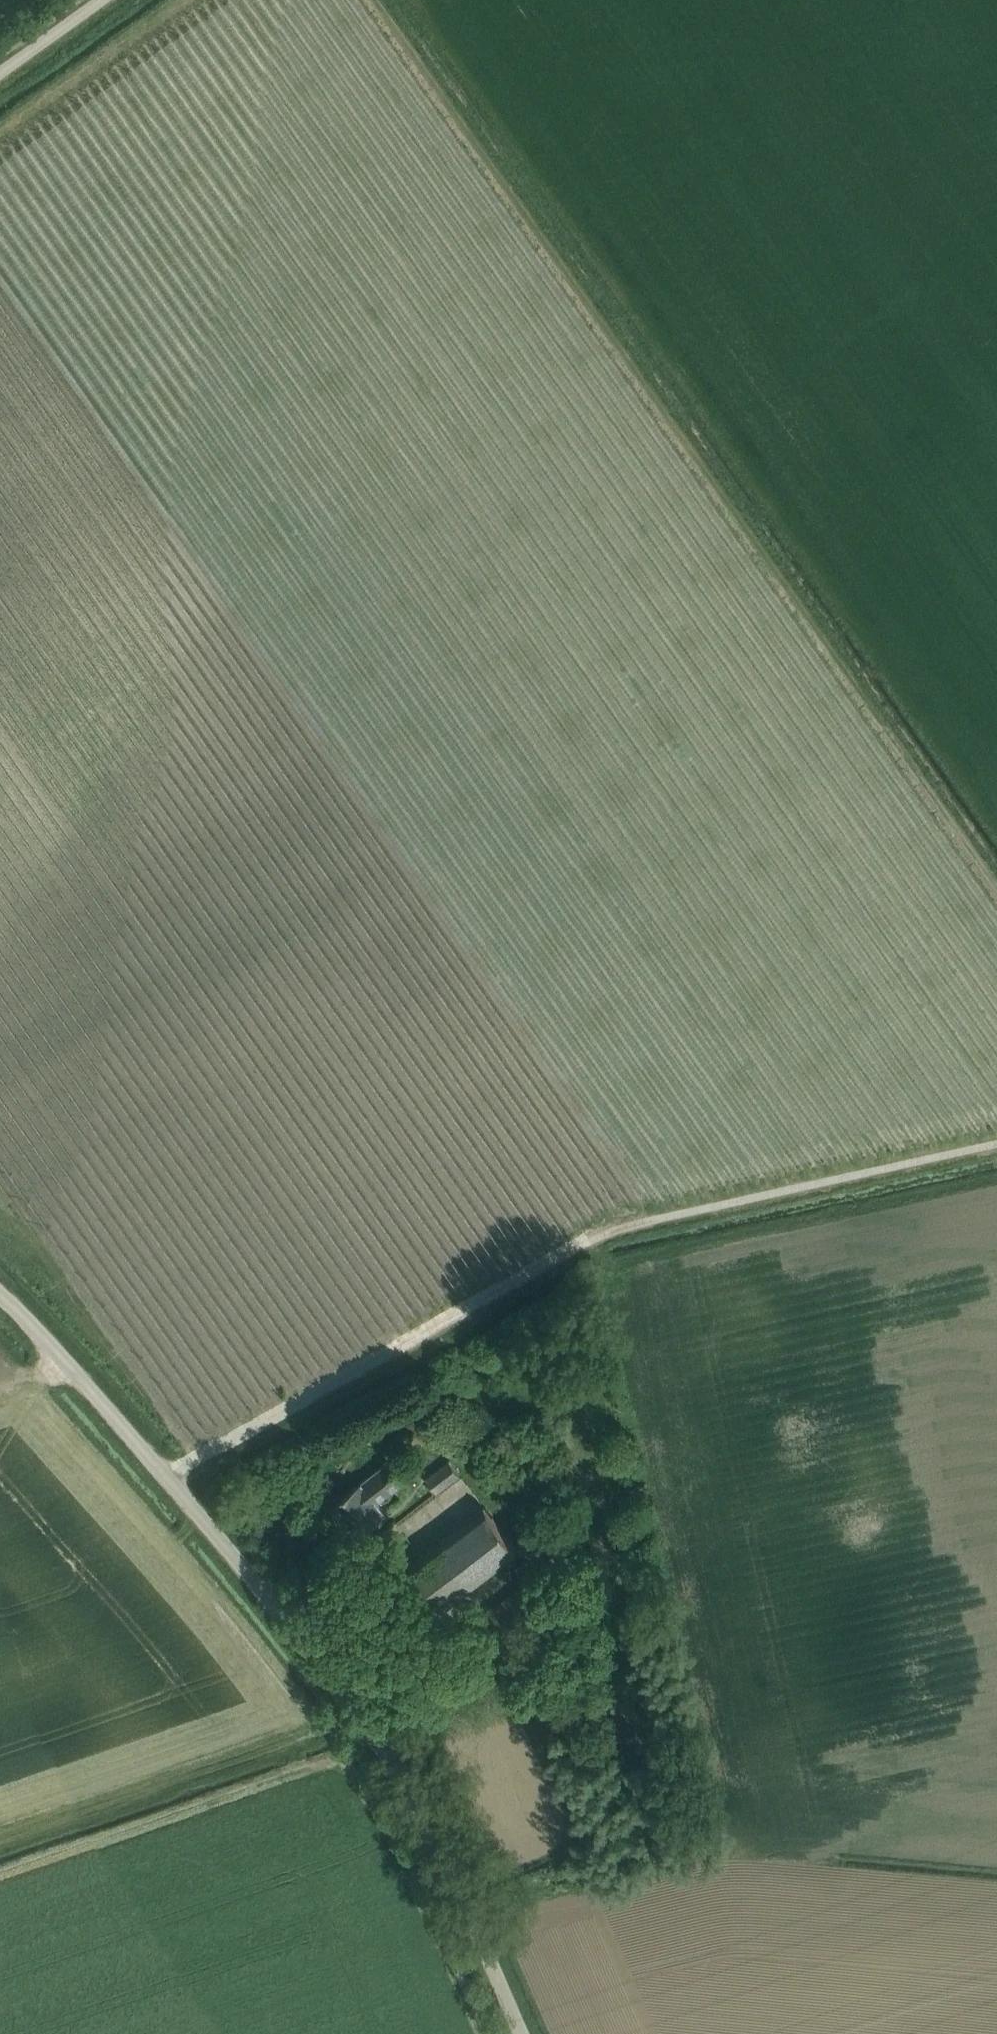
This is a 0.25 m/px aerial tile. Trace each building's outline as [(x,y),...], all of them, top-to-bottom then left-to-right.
[(355,1534),(371,1522),(384,1511),(376,1501),(402,1481),(387,1460),(360,1481),(360,1480),(331,1503),(355,1534)] [(458,1477),(447,1464),(426,1480),(436,1494),(458,1477)] [(441,1608),(457,1596),(517,1550),(483,1505),(407,1564),(441,1608)] [(492,1649),(542,1612),(523,1587),(473,1623),(492,1649)]
